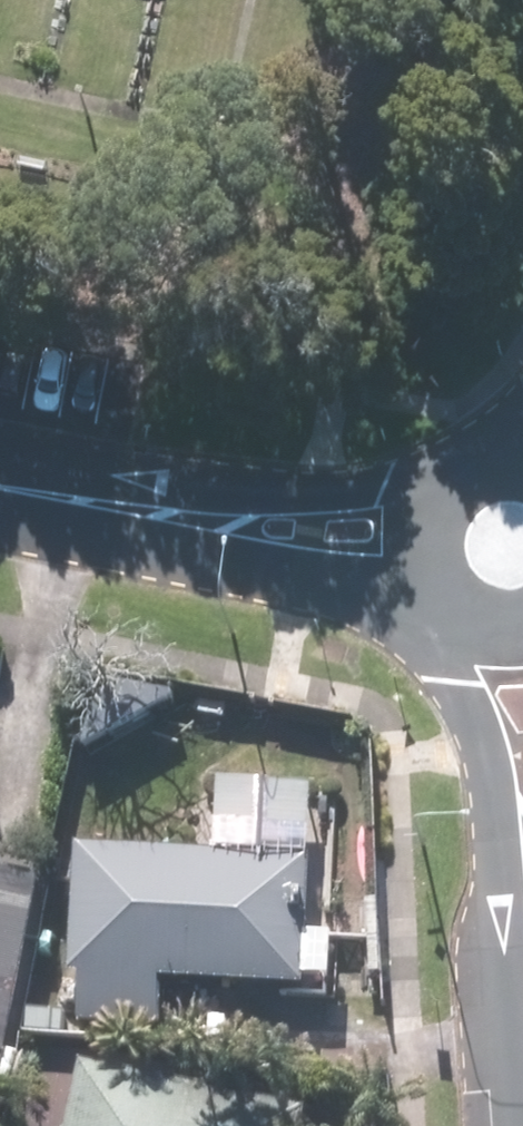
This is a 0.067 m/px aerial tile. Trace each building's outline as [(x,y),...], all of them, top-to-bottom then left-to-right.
[(308,863),(72,850),(65,984),(51,983),(49,1015),(81,1017),(80,1032),(159,1036),(162,983),(304,991),(304,981),(329,983),(332,935),(304,934),(308,863)] [(136,1092),(84,1078),(71,1125),(281,1125),(284,1114),(140,1076),(136,1092)]
